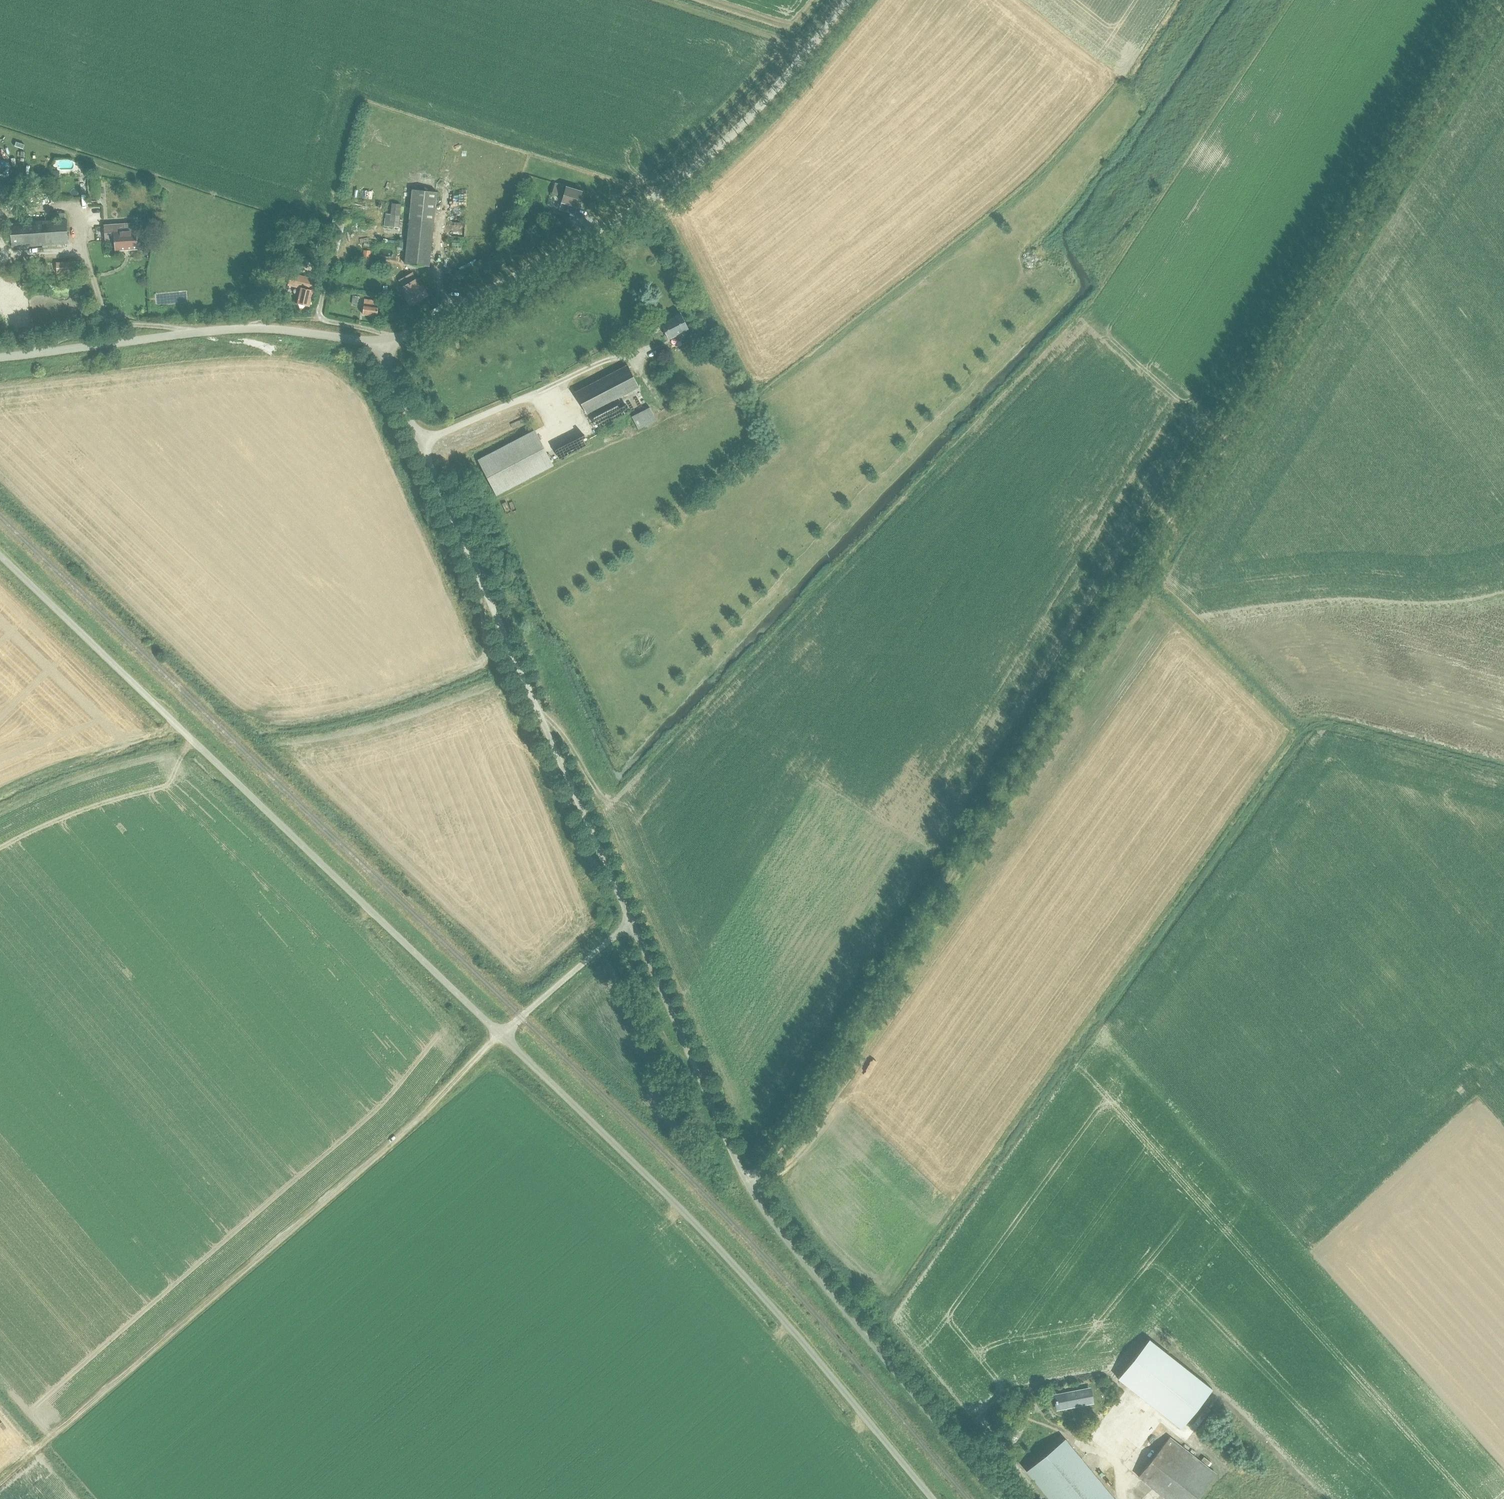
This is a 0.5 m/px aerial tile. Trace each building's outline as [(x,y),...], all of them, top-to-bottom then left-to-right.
[(582,191),(556,183),(552,193),(563,197),(562,202),(561,202),(559,209),(575,214),(577,207),(582,191)] [(372,198),(375,191),(369,188),(365,195),(372,198)] [(409,219),(407,242),(397,240),(396,246),(407,247),(405,264),(429,266),(434,222),(435,205),(412,202),(410,219),(409,219)] [(385,214),(384,225),(398,227),(400,204),(391,203),(390,214),(385,214)] [(12,243),(12,247),(68,244),(67,219),(10,223),(11,228),(2,229),(3,243),(12,243)] [(119,232),(118,225),(107,225),(108,239),(115,239),(115,250),(138,249),(136,230),(119,232)] [(361,264),(369,264),(370,251),(363,250),(361,264)] [(57,265),(57,273),(78,272),(77,263),(57,265)] [(400,277),(402,283),(420,277),(418,271),(400,277)] [(289,284),(296,286),(300,287),(297,303),(309,306),(315,279),(291,274),(289,284)] [(418,277),(403,286),(400,288),(410,305),(428,294),(418,277)] [(362,314),(377,316),(379,301),(364,299),(362,314)] [(661,324),(668,339),(689,328),(681,313),(661,324)] [(575,391),(586,413),(639,386),(627,364),(575,391)] [(598,410),(603,421),(631,407),(625,396),(598,410)] [(632,416),(638,429),(656,419),(650,407),(632,416)] [(479,459),(497,494),(552,465),(534,430),(479,459)] [(561,447),(563,455),(571,452),(568,444),(561,447)] [(1181,1429),(1213,1389),(1149,1339),(1118,1378),(1181,1429)] [(1060,1394),(1055,1395),(1056,1400),(1056,1403),(1057,1403),(1058,1408),(1063,1407),(1063,1408),(1087,1403),(1092,1402),(1091,1397),(1091,1394),(1090,1394),(1089,1389),(1084,1390),(1060,1394)] [(1199,1426),(1212,1408),(1208,1405),(1195,1423),(1199,1426)] [(1065,1438),(1026,1470),(1050,1498),(1115,1498),(1065,1438)] [(1166,1498),(1197,1498),(1216,1475),(1169,1438),(1138,1477),(1166,1498)] [(1211,1464),(1213,1459),(1206,1455),(1203,1459),(1211,1464)]
